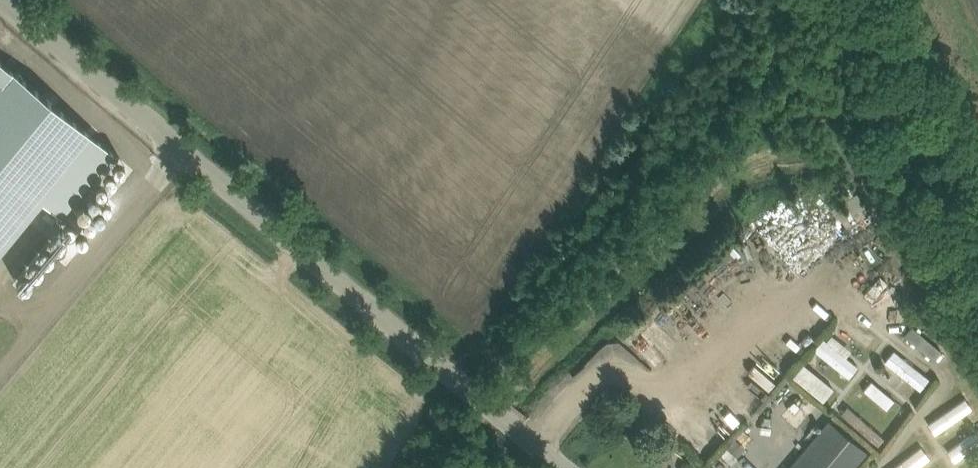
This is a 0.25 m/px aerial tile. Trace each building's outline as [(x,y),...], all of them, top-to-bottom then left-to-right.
[(1,82),(0,83),(0,253),(43,201),(62,217),(114,153),(0,61),(0,82),(1,82)] [(894,284),(873,306),(893,324),(913,301),(894,284)] [(935,360),(944,350),(913,325),(905,334),(935,360)] [(858,364),(846,355),(852,348),(831,332),(816,351),(849,377),(858,364)] [(885,362),(920,390),(930,377),(895,349),(885,362)] [(768,357),(754,371),(769,386),(783,372),(768,357)] [(825,400),(836,386),(805,362),(794,375),(825,400)] [(886,409),(895,398),(872,379),(863,391),(886,409)] [(968,399),(927,420),(933,431),(974,410),(968,399)] [(868,452),(829,419),(789,467),(855,467),(868,452)] [(932,458),(923,446),(890,467),(917,467),(932,458)]
